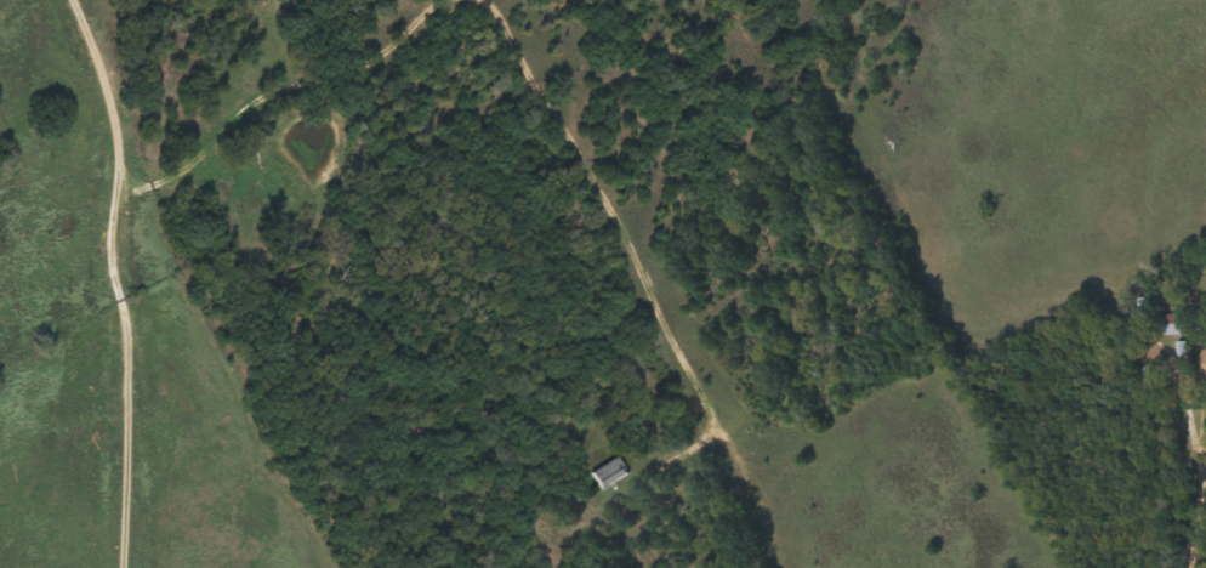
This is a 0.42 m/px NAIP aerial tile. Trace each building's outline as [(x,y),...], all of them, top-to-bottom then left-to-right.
[(1159,315),(1159,335),(1184,335),(1184,315),(1159,315)] [(1158,368),(1143,367),(1141,386),(1157,387),(1158,368)] [(628,474),(617,457),(592,473),(603,490),(628,474)]
